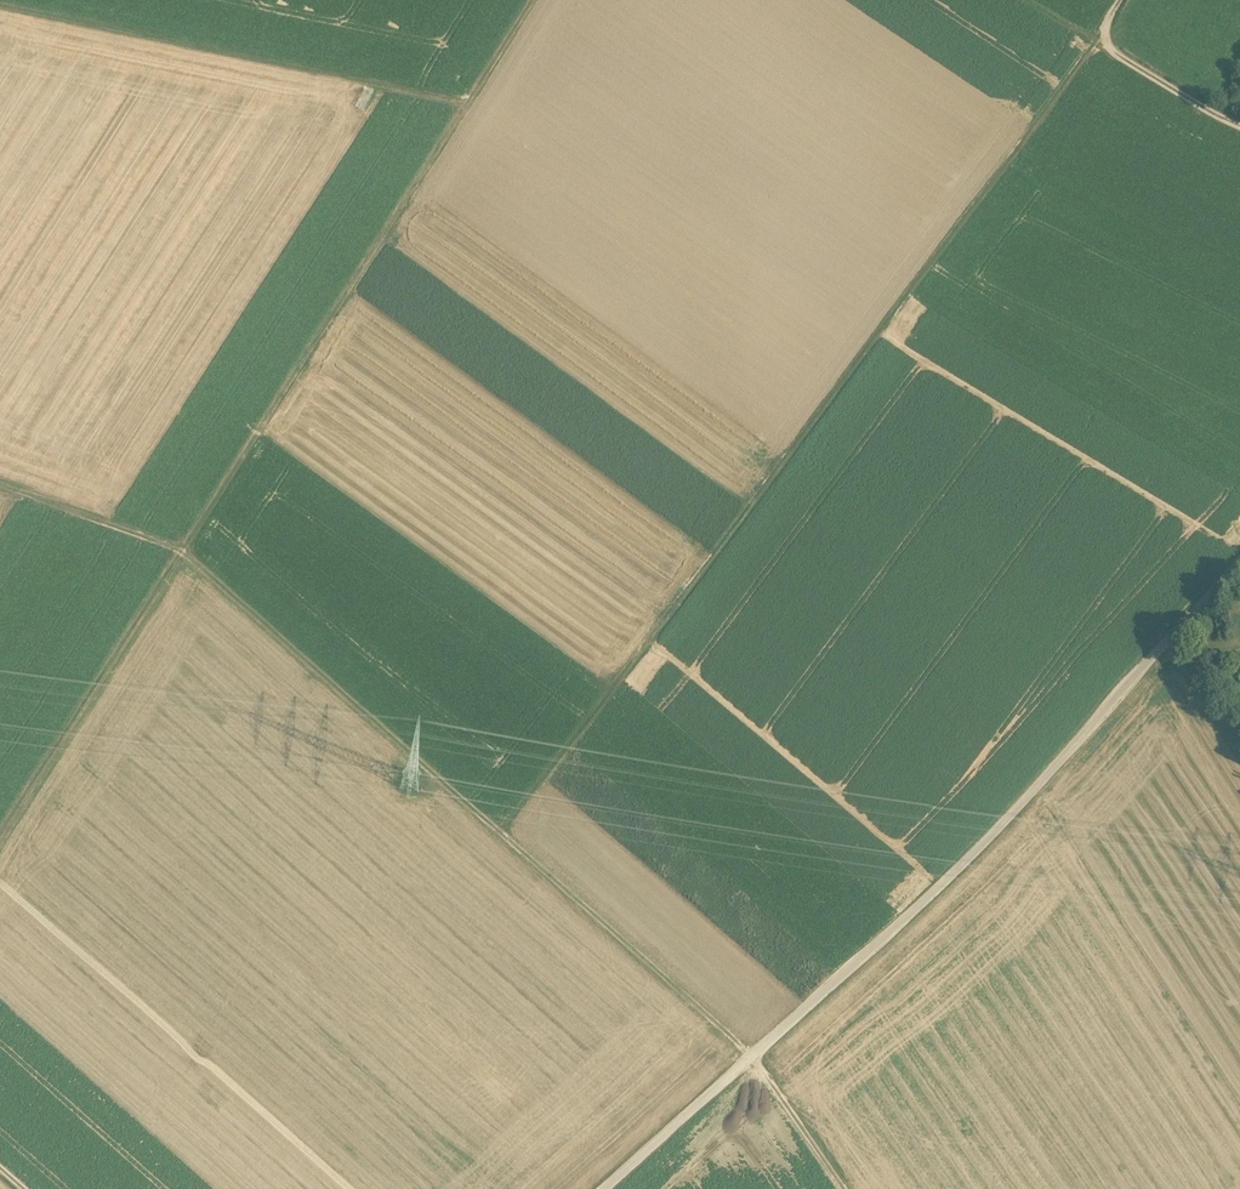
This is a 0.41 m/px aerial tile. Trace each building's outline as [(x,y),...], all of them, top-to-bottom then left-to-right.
[(356,106),(366,110),(375,89),(365,85),(356,106)]
